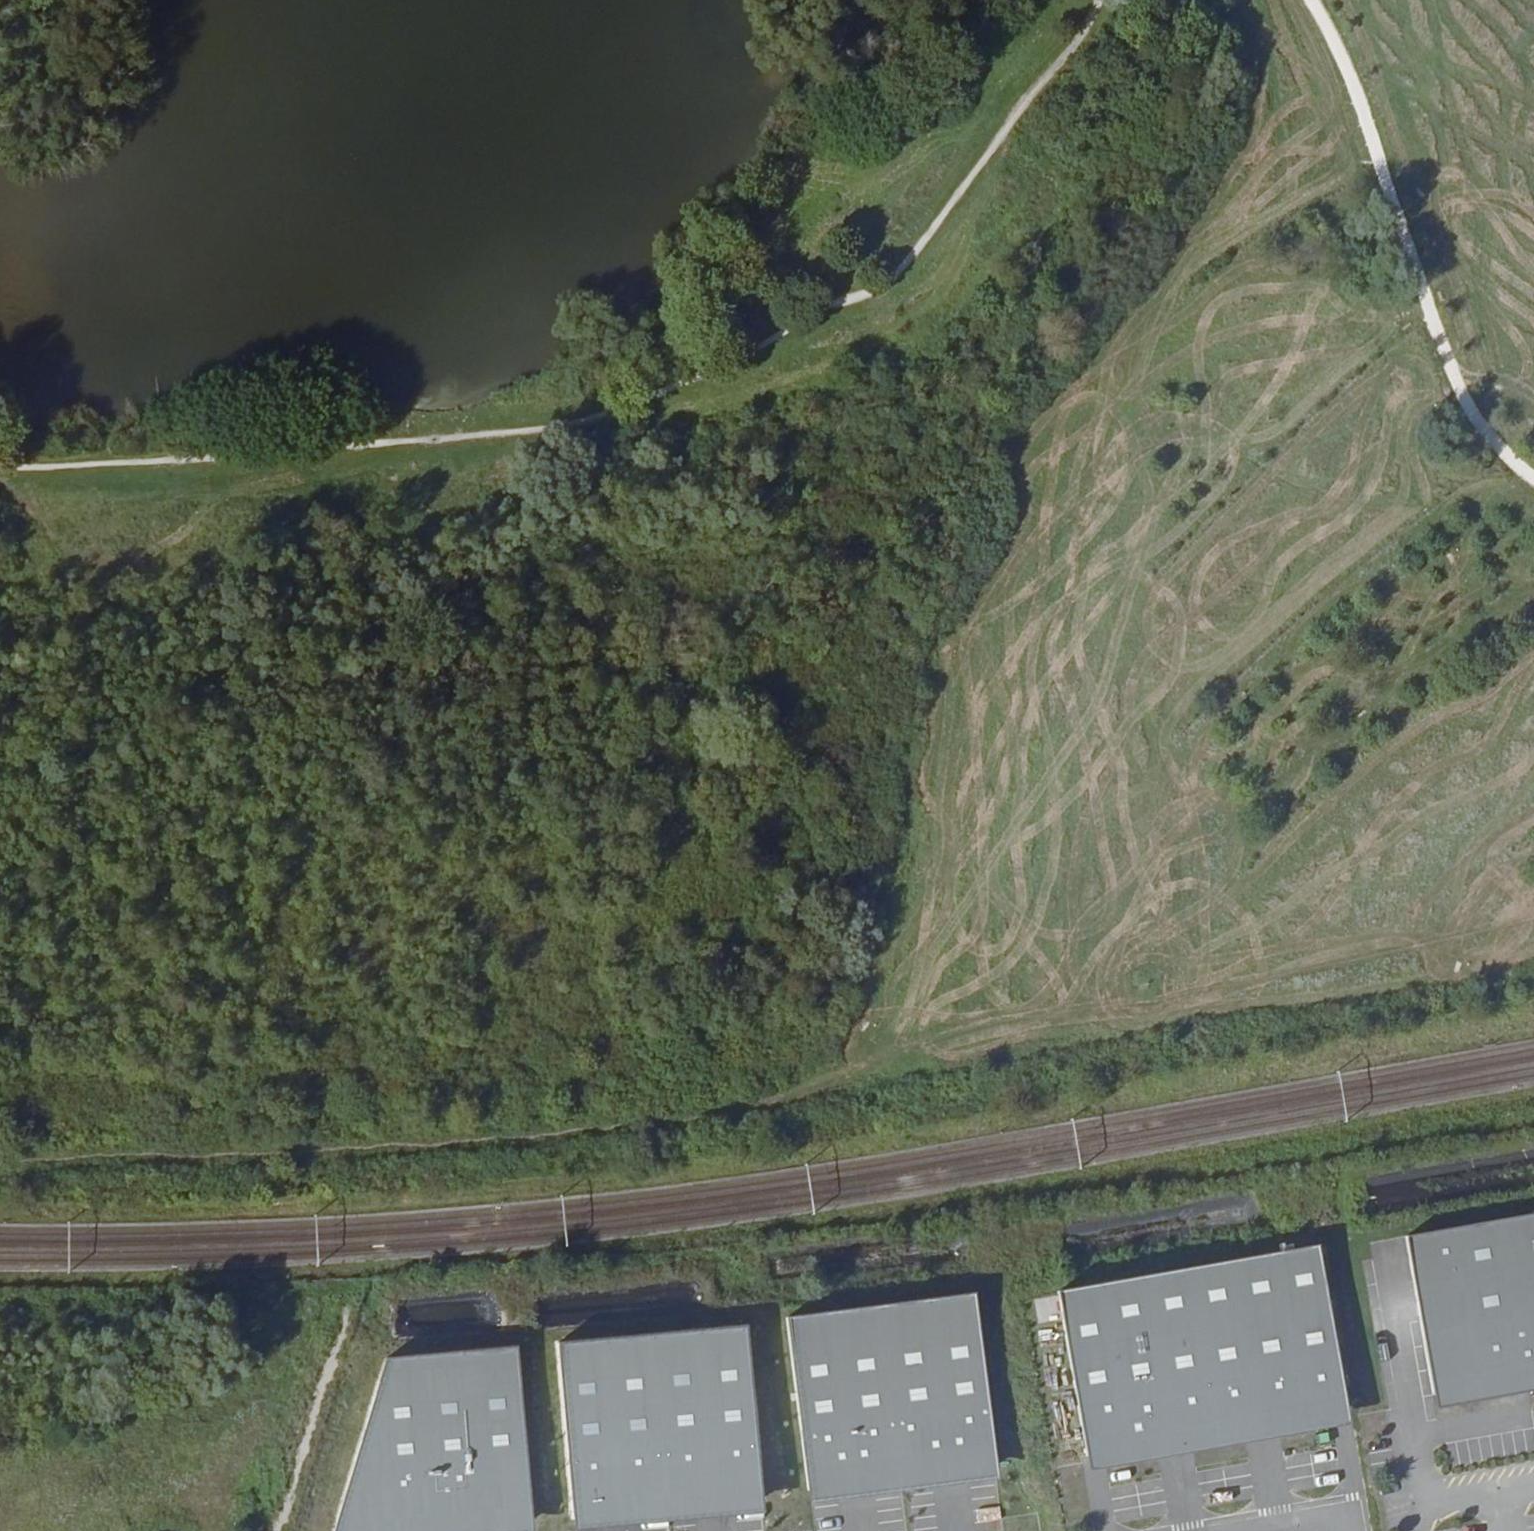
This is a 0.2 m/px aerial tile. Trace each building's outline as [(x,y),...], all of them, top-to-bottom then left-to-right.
[(1533,1378),(1533,1215),(1405,1238),(1433,1396),(1533,1378)] [(1055,1295),(1085,1458),(1347,1411),(1317,1247),(1055,1295)] [(779,1333),(809,1504),(996,1472),(967,1300),(779,1333)] [(753,1322),(558,1341),(576,1519),(770,1500),(753,1322)] [(384,1354),(328,1530),(531,1514),(516,1344),(384,1354)]
